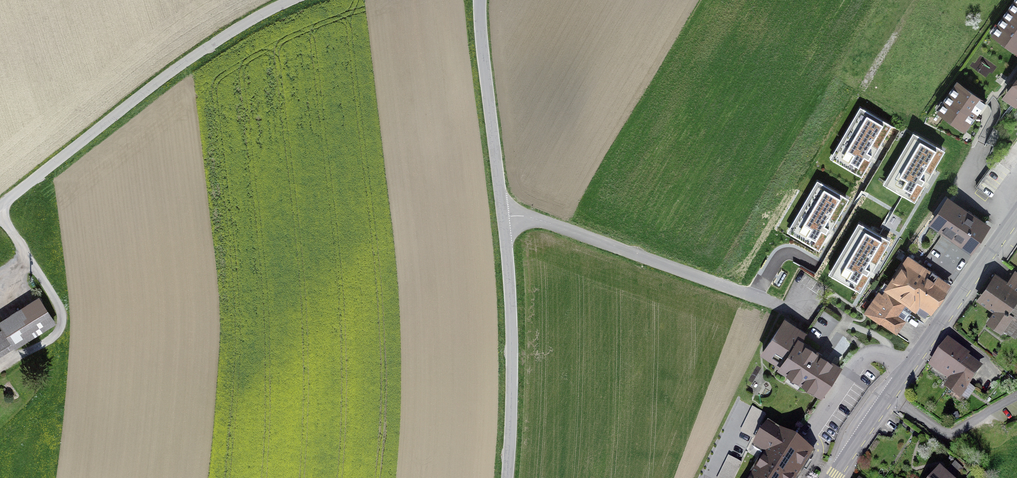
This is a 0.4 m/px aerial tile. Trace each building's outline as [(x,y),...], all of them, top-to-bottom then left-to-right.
[(993,34),(1003,41),(1005,39),(1016,47),(1016,0),(993,34)] [(1007,94),(1016,102),(1016,81),(1007,94)] [(958,83),(938,111),(949,118),(951,115),(966,126),(976,112),(978,113),(985,103),(958,83)] [(891,127),(860,109),(830,160),(861,178),(891,127)] [(1000,137),(993,133),(985,147),(992,152),(1000,137)] [(944,153),(913,134),(883,185),(914,204),(944,153)] [(990,196),(1004,177),(993,169),(978,187),(990,196)] [(849,200),(817,181),(787,232),(819,251),(849,200)] [(948,203),(935,221),(971,247),(987,224),(968,211),(966,215),(948,203)] [(890,242),(859,224),(829,275),(860,293),(890,242)] [(926,313),(947,283),(909,256),(888,286),(926,313)] [(1016,295),(1016,294),(995,279),(982,297),(1000,310),(991,323),(1002,330),(1003,328),(1015,337),(1016,335),(1016,307),(1016,308),(1011,304),(1016,295)] [(879,292),(865,312),(881,323),(881,322),(896,333),(904,320),(897,315),(905,303),(886,290),(883,295),(879,292)] [(0,334),(0,351),(13,344),(14,346),(54,322),(40,299),(0,324),(5,331),(0,334)] [(799,341),(804,334),(804,333),(802,335),(798,332),(799,330),(785,321),(763,353),(782,365),(782,366),(799,341)] [(817,353),(799,341),(782,366),(782,365),(780,367),(789,373),(791,370),(805,380),(803,383),(821,395),(839,368),(821,356),(820,358),(815,355),(817,353)] [(948,345),(935,364),(954,378),(948,387),(959,395),(979,367),(948,345)] [(754,408),(742,432),(753,438),(765,413),(754,408)] [(754,448),(764,455),(750,477),(798,477),(813,453),(768,425),(754,448)] [(719,477),(733,477),(741,462),(730,457),(719,477)] [(955,462),(946,474),(951,477),(955,477),(963,468),(955,462)]
